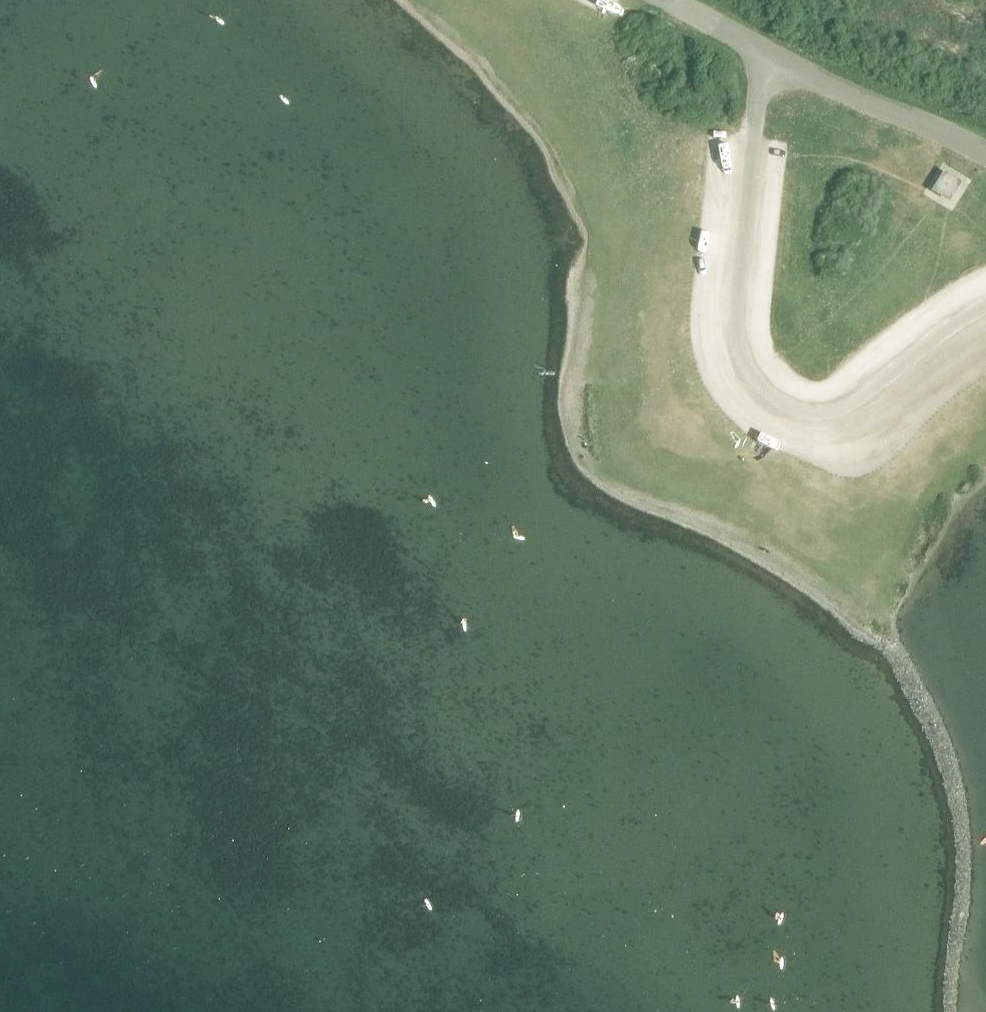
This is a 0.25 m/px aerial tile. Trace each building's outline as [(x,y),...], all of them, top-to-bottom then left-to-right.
[(944,176),(936,190),(947,197),(956,183),(944,176)]
